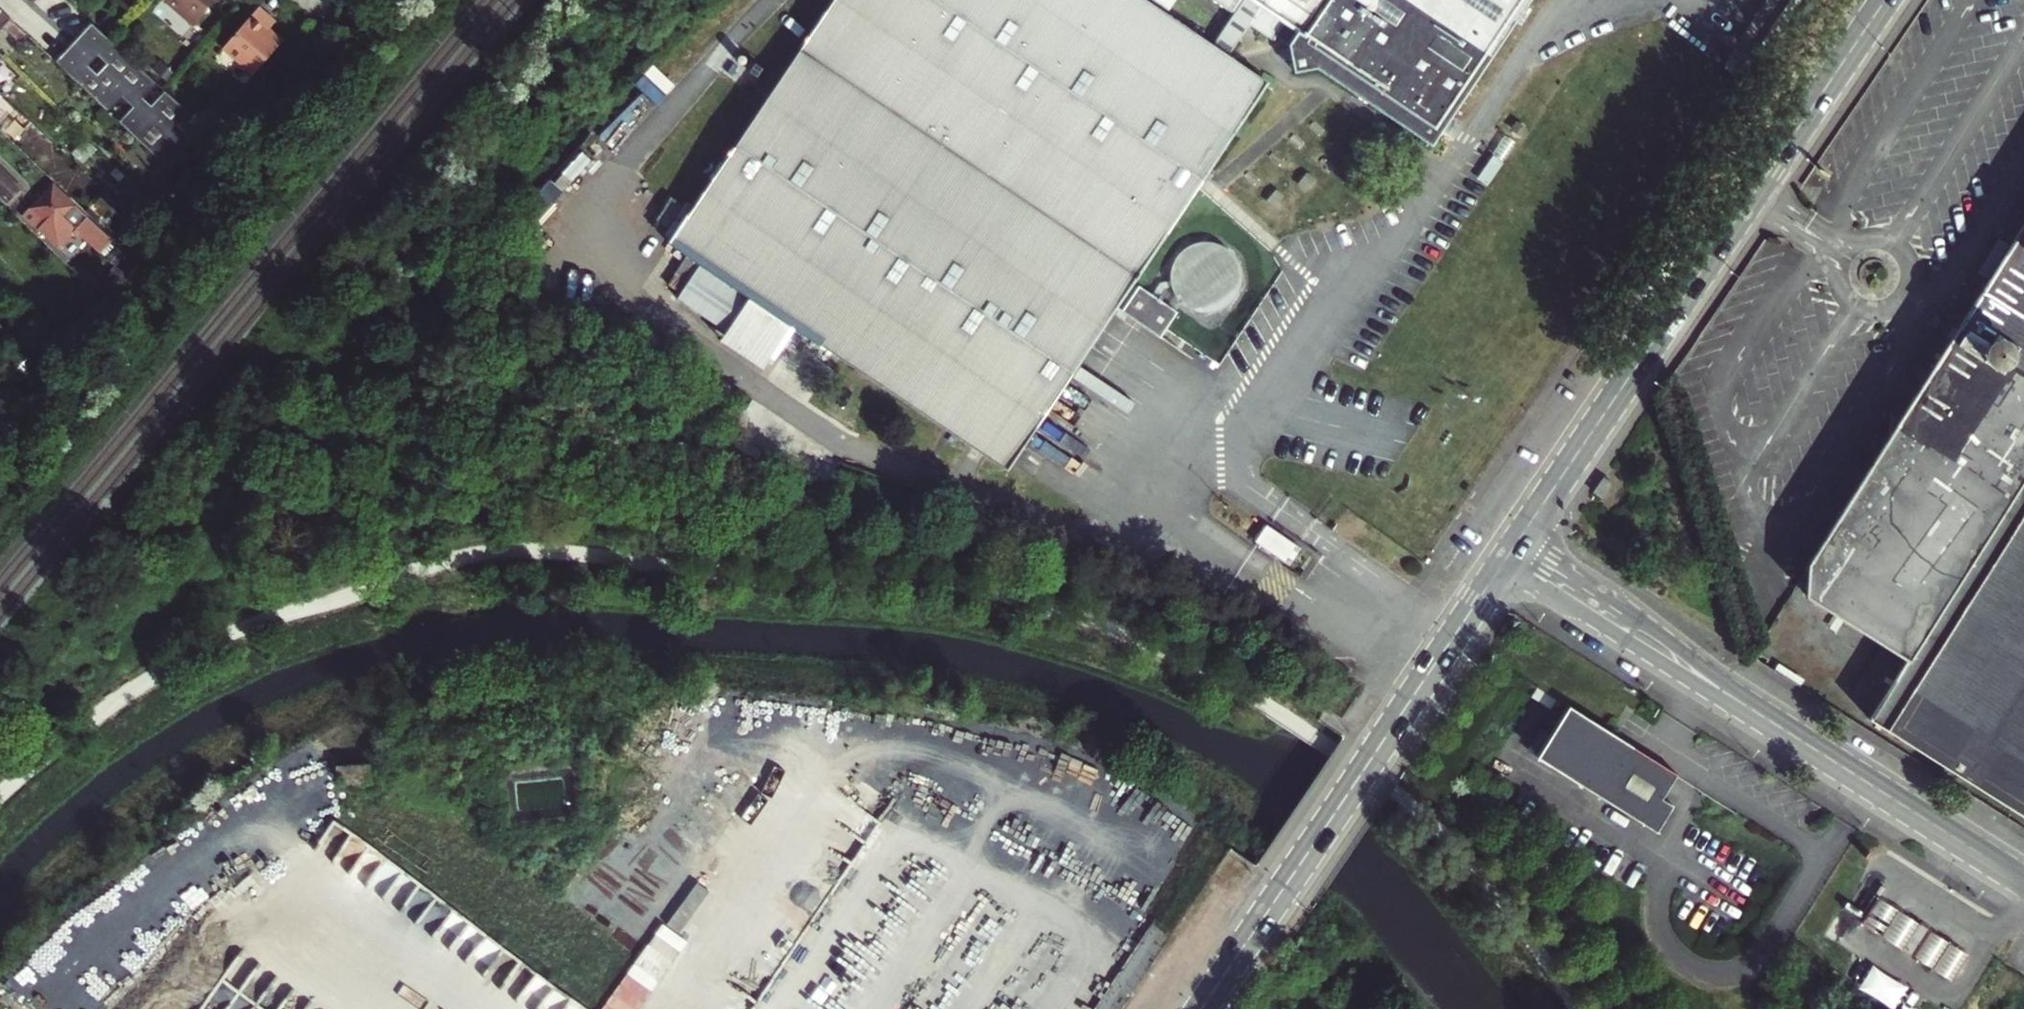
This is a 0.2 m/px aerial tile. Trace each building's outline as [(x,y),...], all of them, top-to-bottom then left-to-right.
[(166,0),(197,27),(220,0),(167,0),(166,0)] [(795,68),(680,237),(1009,465),(1270,84),(1228,55),(1212,44),(1148,0),(841,0),(795,68)] [(1263,5),(1255,0),(1243,0),(1235,11),(1212,44),(1228,55),(1263,5)] [(1235,11),(1243,0),(1220,0),(1235,11)] [(1263,5),(1303,32),(1290,51),(1359,100),(1420,0),(1255,0),(1263,5)] [(1359,100),(1433,150),(1535,0),(1420,0),(1359,100)] [(272,17),(261,7),(225,49),(256,75),(285,41),(272,30),(266,25),(272,17)] [(0,30),(4,27),(18,40),(24,34),(10,21),(0,11),(0,30)] [(266,25),(272,30),(278,22),(272,17),(266,25)] [(65,53),(55,63),(110,115),(124,100),(134,110),(120,125),(169,172),(207,131),(167,93),(153,108),(144,99),(157,84),(108,40),(92,25),(81,36),(79,46),(75,51),(65,53)] [(6,206),(17,194),(20,191),(0,172),(0,200),(6,206)] [(77,207),(53,184),(30,208),(54,232),(77,207)] [(25,202),(17,194),(6,206),(14,214),(25,202)] [(1806,570),(1817,603),(1914,665),(1877,723),(2023,817),(2023,229),(1806,570)] [(1178,312),(1140,286),(1124,310),(1161,337),(1178,312)] [(1602,504),(1612,489),(1604,483),(1592,497),(1602,504)] [(1304,557),(1273,537),(1263,553),(1294,573),(1304,557)] [(1572,708),(1540,759),(1659,834),(1676,807),(1664,800),(1680,776),(1572,708)] [(1884,902),(1868,926),(1909,951),(1924,927),(1884,902)] [(1924,927),(1909,951),(1919,958),(1934,933),(1924,927)] [(1973,958),(1934,933),(1919,958),(1957,982),(1973,958)] [(1876,965),(1863,984),(1901,1008),(1914,989),(1876,965)]
